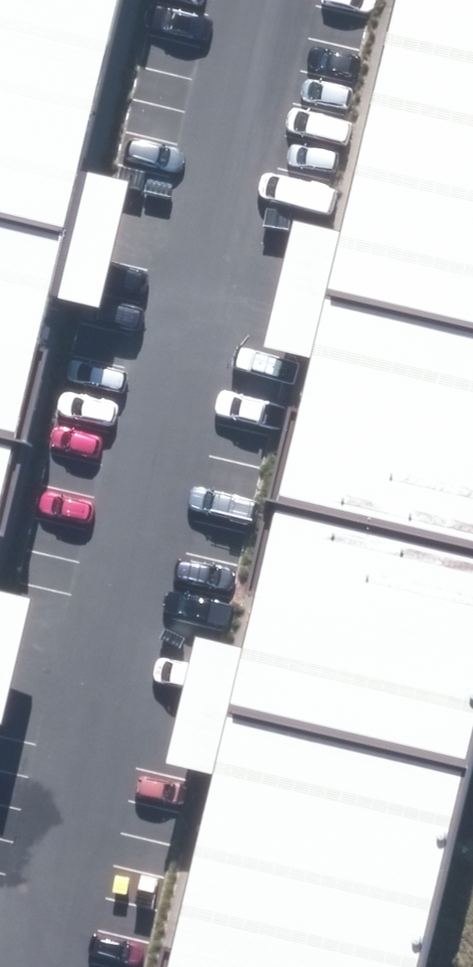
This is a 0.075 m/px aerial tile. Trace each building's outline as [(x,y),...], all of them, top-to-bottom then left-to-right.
[(125,238),(134,201),(142,169),(101,159),(139,0),(0,0),(0,210),(125,238)] [(276,280),(472,327),(472,0),(403,0),(350,228),(291,215),(284,248),(276,280)] [(15,435),(51,283),(111,298),(118,267),(125,238),(0,210),(0,431),(15,435)] [(276,280),(268,315),(260,347),(318,361),(287,494),(472,539),(472,327),(276,280)] [(15,435),(0,431),(0,496),(15,435)] [(472,757),(472,539),(287,494),(256,627),(200,614),(188,665),(182,688),(472,757)] [(0,581),(0,650),(21,655),(28,627),(37,589),(0,581)] [(21,655),(0,650),(0,714),(7,716),(14,686),(21,655)] [(472,817),(472,757),(182,688),(178,707),(172,730),(165,762),(217,774),(172,966),(438,966),(472,817)]
